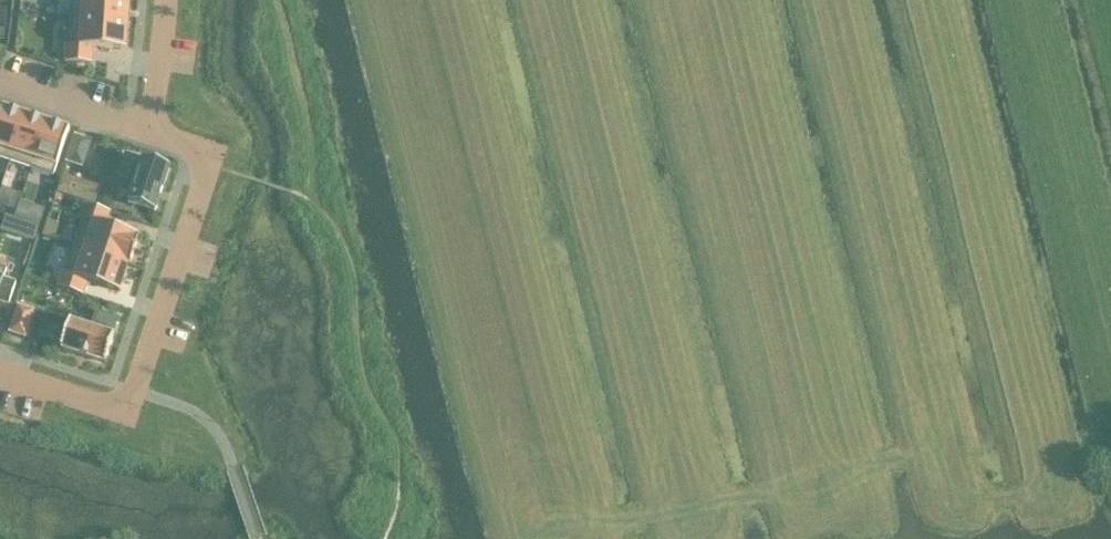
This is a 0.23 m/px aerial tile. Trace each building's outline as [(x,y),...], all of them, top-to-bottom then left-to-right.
[(71,15),(129,19),(130,0),(72,0),(71,15)] [(64,45),(63,61),(92,63),(93,47),(127,49),(129,19),(71,15),(69,45),(64,45)] [(0,122),(0,158),(10,161),(26,115),(5,108),(2,116),(0,122)] [(26,115),(10,161),(32,169),(47,122),(26,115)] [(47,122),(32,169),(54,176),(69,129),(47,122)] [(75,134),(66,161),(83,167),(92,140),(75,134)] [(125,156),(119,175),(134,180),(127,202),(155,211),(156,212),(170,168),(141,158),(140,161),(125,156)] [(0,197),(0,207),(8,209),(11,201),(0,197)] [(85,219),(76,247),(127,264),(129,264),(137,236),(106,226),(111,212),(84,203),(79,218),(85,219)] [(43,218),(30,214),(27,222),(40,227),(43,218)] [(22,221),(17,235),(34,241),(38,226),(22,221)] [(61,272),(56,286),(83,295),(86,284),(118,294),(127,264),(76,247),(67,274),(61,272)] [(0,267),(0,303),(8,306),(15,282),(4,278),(7,269),(0,267)] [(18,306),(9,332),(25,337),(30,321),(35,323),(38,313),(18,306)] [(71,322),(61,351),(103,364),(112,335),(117,318),(95,311),(90,328),(71,322)]
